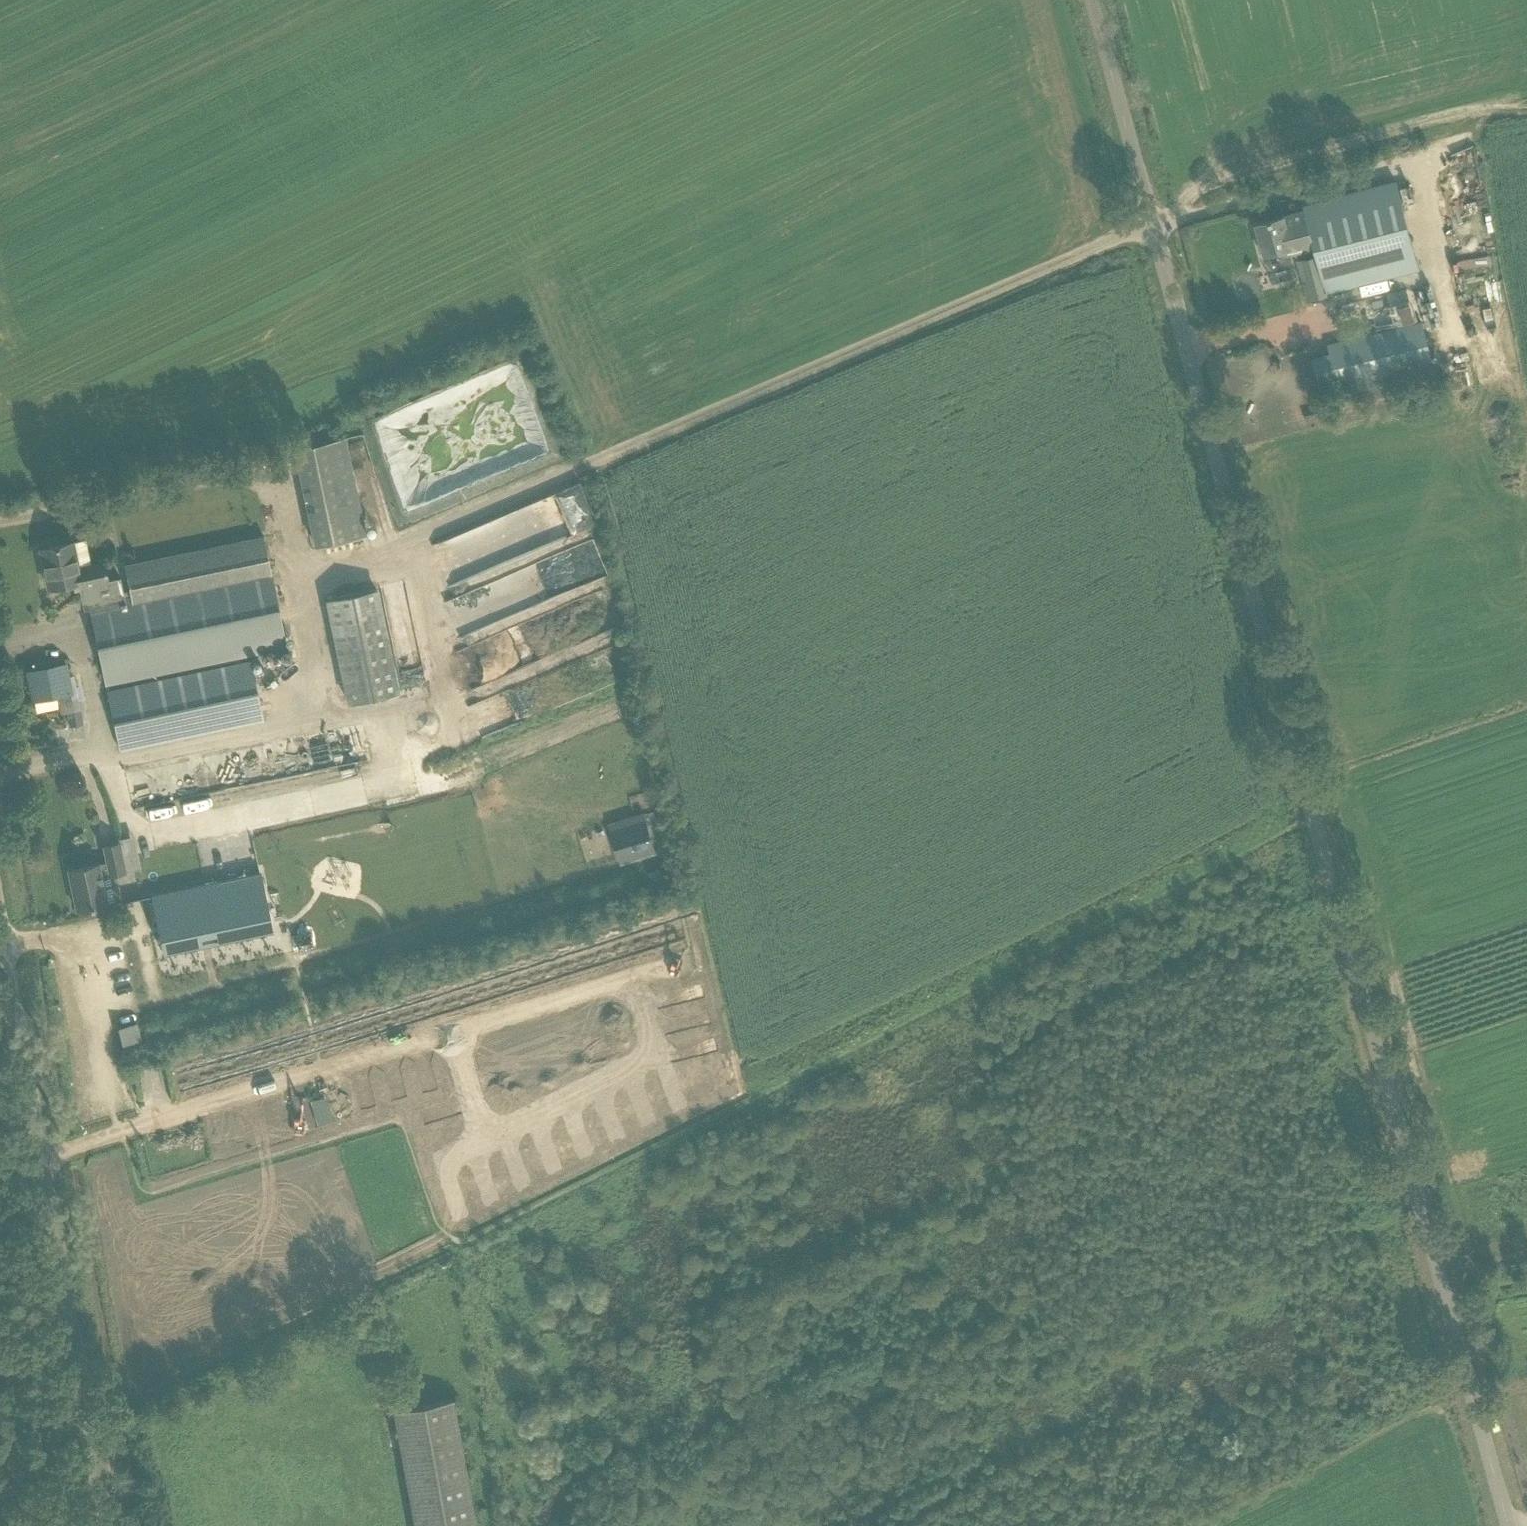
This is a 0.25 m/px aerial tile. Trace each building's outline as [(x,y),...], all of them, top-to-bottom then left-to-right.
[(1276,250),(1278,257),(1314,248),(1325,291),(1345,286),(1417,267),(1395,183),(1304,206),(1305,209),(1256,222),(1265,253),(1276,250)] [(1329,346),(1339,387),(1358,382),(1433,364),(1423,323),(1329,346)] [(366,535),(343,439),(294,451),(317,546),(366,535)] [(545,493),(557,536),(596,524),(584,482),(545,493)] [(41,549),(49,588),(74,582),(75,588),(86,586),(106,684),(286,646),(263,534),(123,564),(129,590),(122,592),(119,577),(107,580),(104,563),(77,569),(72,542),(41,549)] [(324,599),(346,704),(399,692),(377,588),(324,599)] [(108,691),(120,750),(262,720),(250,661),(108,691)] [(420,661),(400,664),(402,679),(422,677),(420,661)] [(64,663),(29,670),(35,699),(70,692),(64,663)] [(79,709),(66,711),(69,725),(82,722),(79,709)] [(655,851),(648,827),(645,819),(610,830),(620,862),(652,852),(655,851)] [(103,846),(106,861),(68,869),(77,910),(107,904),(102,876),(125,872),(119,842),(103,846)] [(648,870),(646,872),(650,882),(652,883),(665,878),(666,876),(663,866),(661,865),(648,870)] [(168,891),(181,949),(238,937),(231,902),(264,895),(260,872),(168,891)] [(580,964),(575,942),(565,944),(571,967),(580,964)] [(136,1023),(123,1026),(124,1027),(128,1042),(128,1043),(140,1040),(136,1023)] [(570,1057),(579,1078),(598,1071),(589,1049),(570,1057)] [(311,1098),(317,1122),(335,1118),(330,1094),(311,1098)] [(283,1126),(304,1125),(302,1103),(282,1105),(283,1126)] [(562,1143),(540,1154),(548,1170),(569,1159),(562,1143)] [(459,1185),(465,1202),(487,1195),(481,1178),(459,1185)] [(413,1525),(477,1525),(453,1398),(392,1410),(413,1525)]
